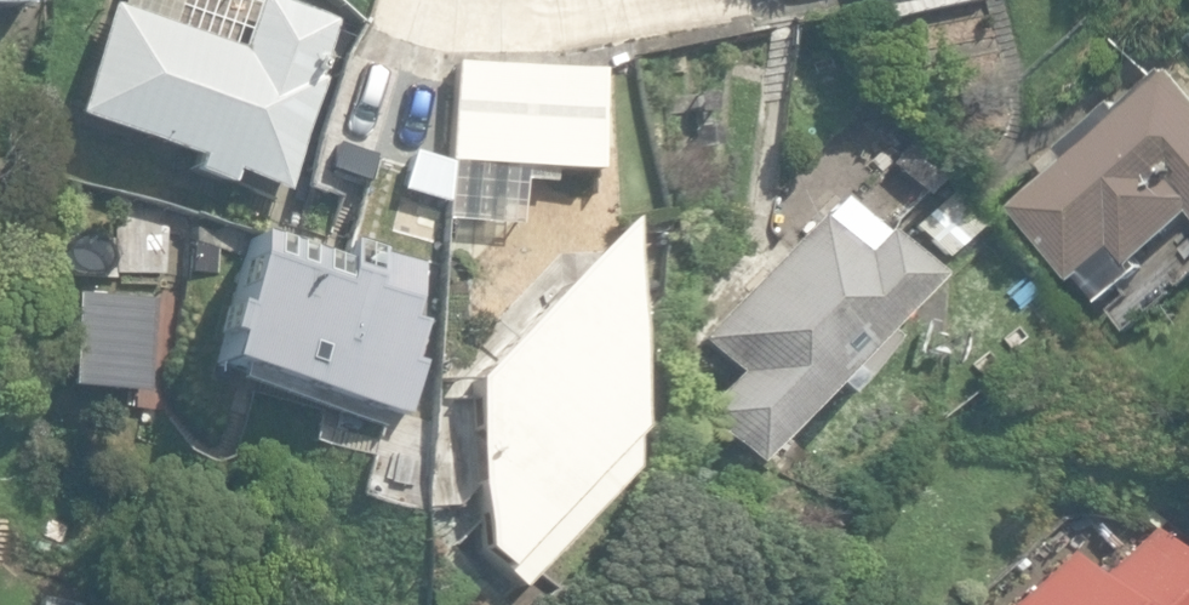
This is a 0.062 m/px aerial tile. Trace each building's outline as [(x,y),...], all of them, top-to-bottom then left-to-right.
[(19,0),(0,0),(0,12),(19,13),(19,0)] [(288,191),(328,77),(320,74),(339,19),(284,0),(259,0),(242,48),(112,4),(73,116),(196,159),(191,173),(228,186),(232,172),(288,191)] [(453,62),(444,162),(591,175),(600,75),(453,62)] [(1105,299),(1146,265),(1142,259),(1188,220),(1188,75),(1179,63),(1170,70),(1166,66),(1122,103),(1118,98),(1042,162),(1053,176),(1015,207),(1077,280),(1085,274),(1105,299)] [(890,161),(925,195),(948,172),(912,138),(890,161)] [(914,226),(943,261),(986,225),(957,190),(914,226)] [(697,416),(750,464),(821,385),(838,401),(891,342),(883,335),(933,279),(881,232),(876,236),(838,202),(822,220),(816,214),(701,342),(735,374),(697,416)] [(496,576),(518,593),(629,467),(627,439),(632,436),(624,223),(473,380),(475,551),(498,573),(496,576)] [(237,351),(352,383),(382,273),(268,241),(237,351)] [(56,374),(130,377),(130,372),(154,373),(156,321),(133,320),(133,313),(65,311),(57,311),(56,374)] [(1142,534),(1093,581),(1068,555),(1065,551),(1008,604),(1188,604),(1188,584),(1142,534)] [(85,592),(62,589),(51,604),(90,604),(85,592)]
